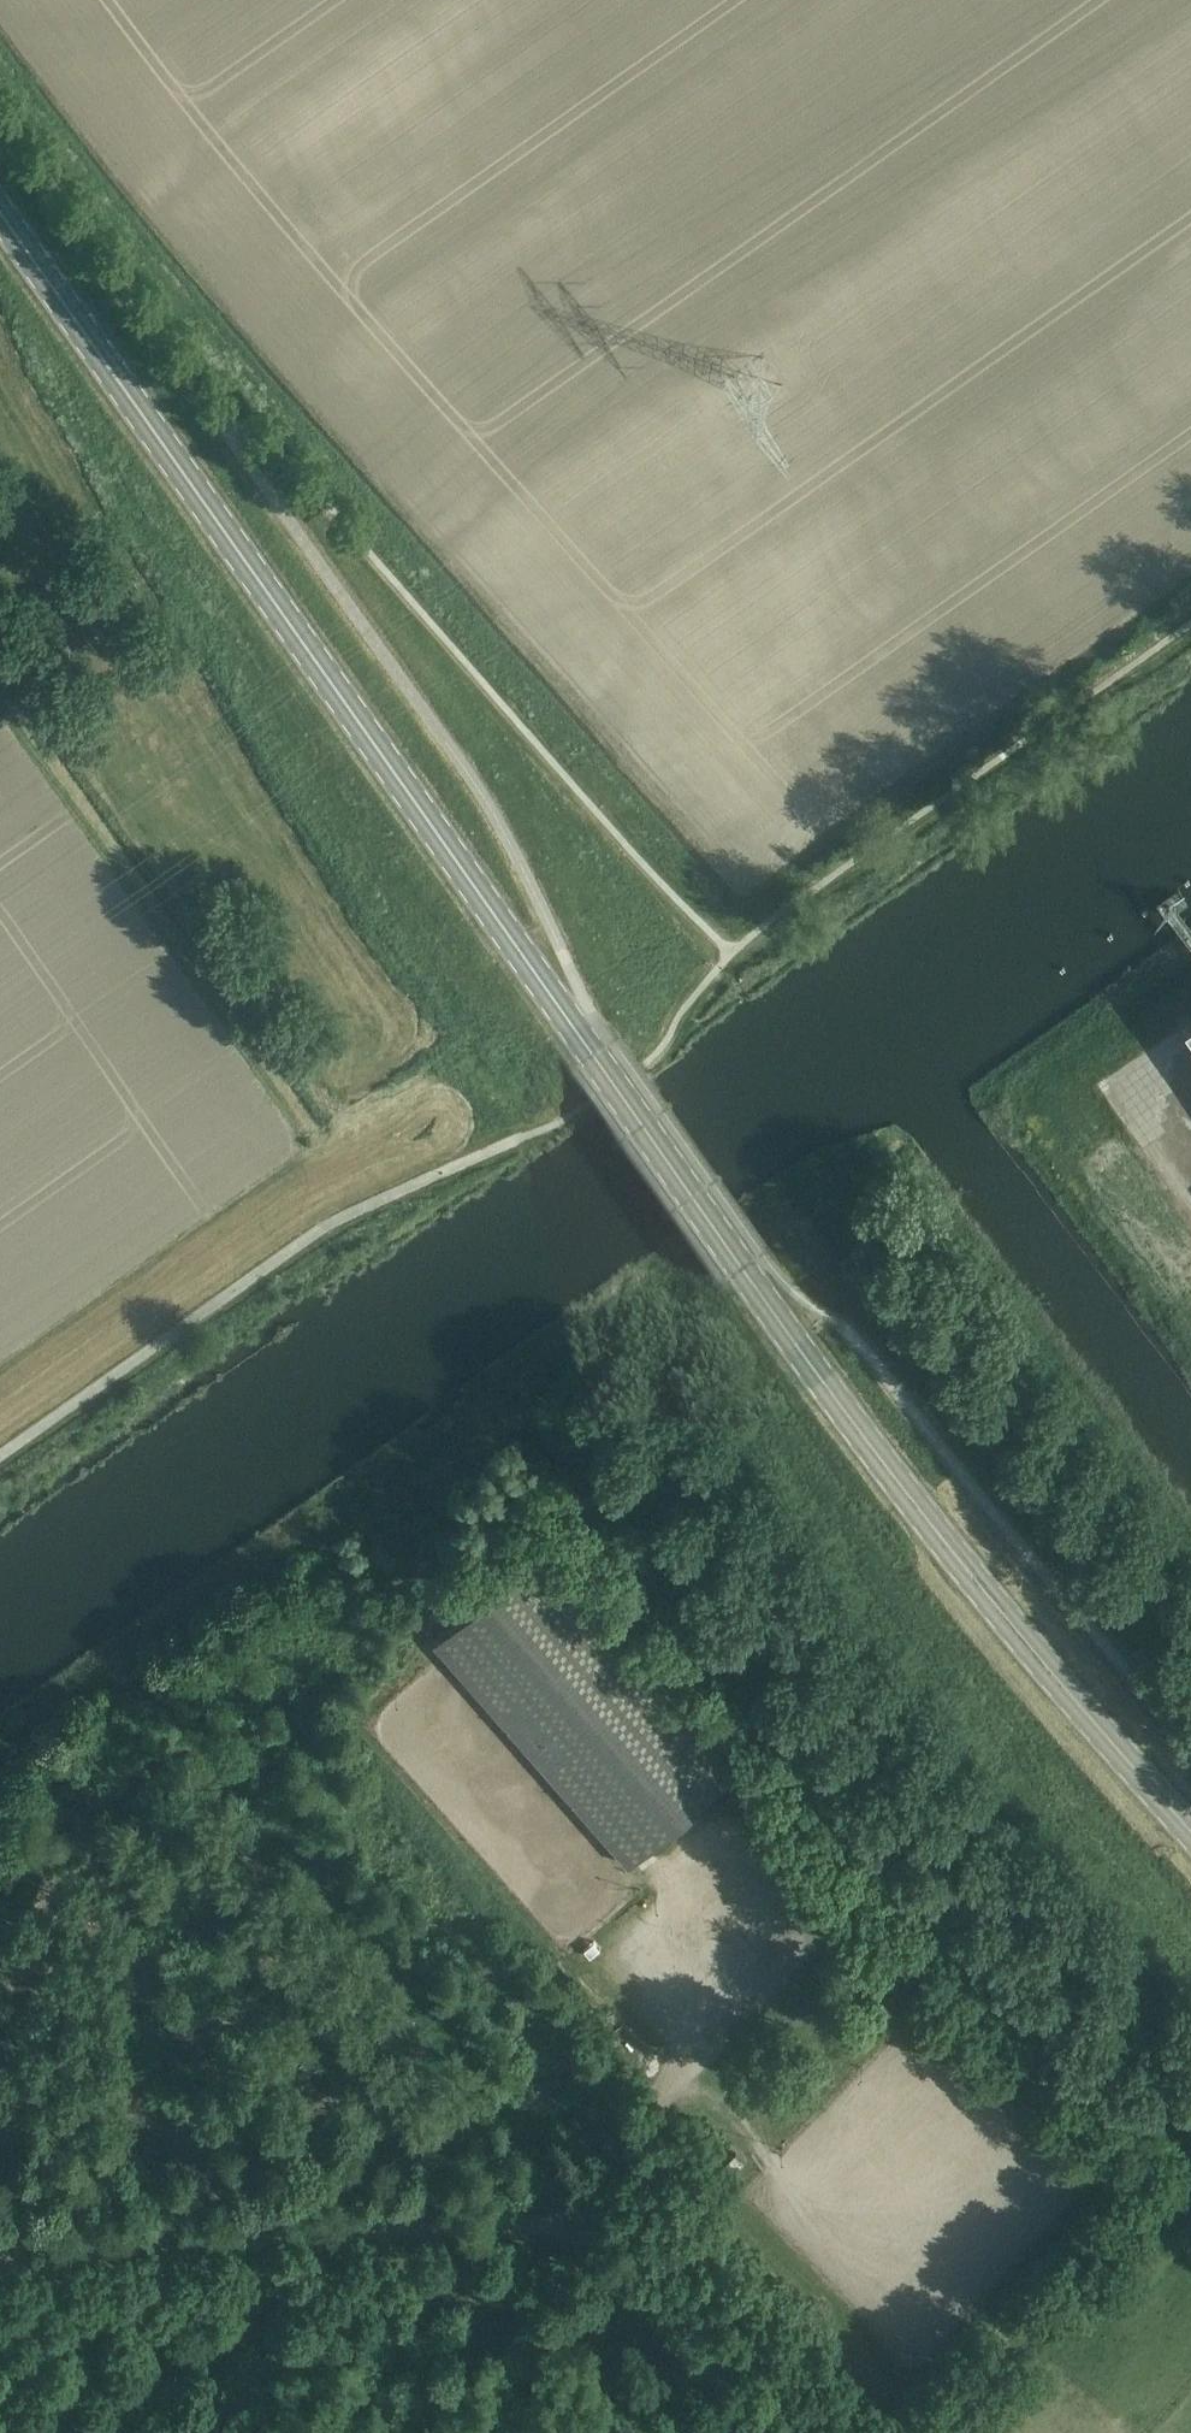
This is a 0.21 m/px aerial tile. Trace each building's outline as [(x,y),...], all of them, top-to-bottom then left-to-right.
[(435,1643),(629,1865),(738,1770),(543,1548),(435,1643)] [(805,2061),(793,2075),(807,2086),(818,2073),(813,2069),(805,2061)]
